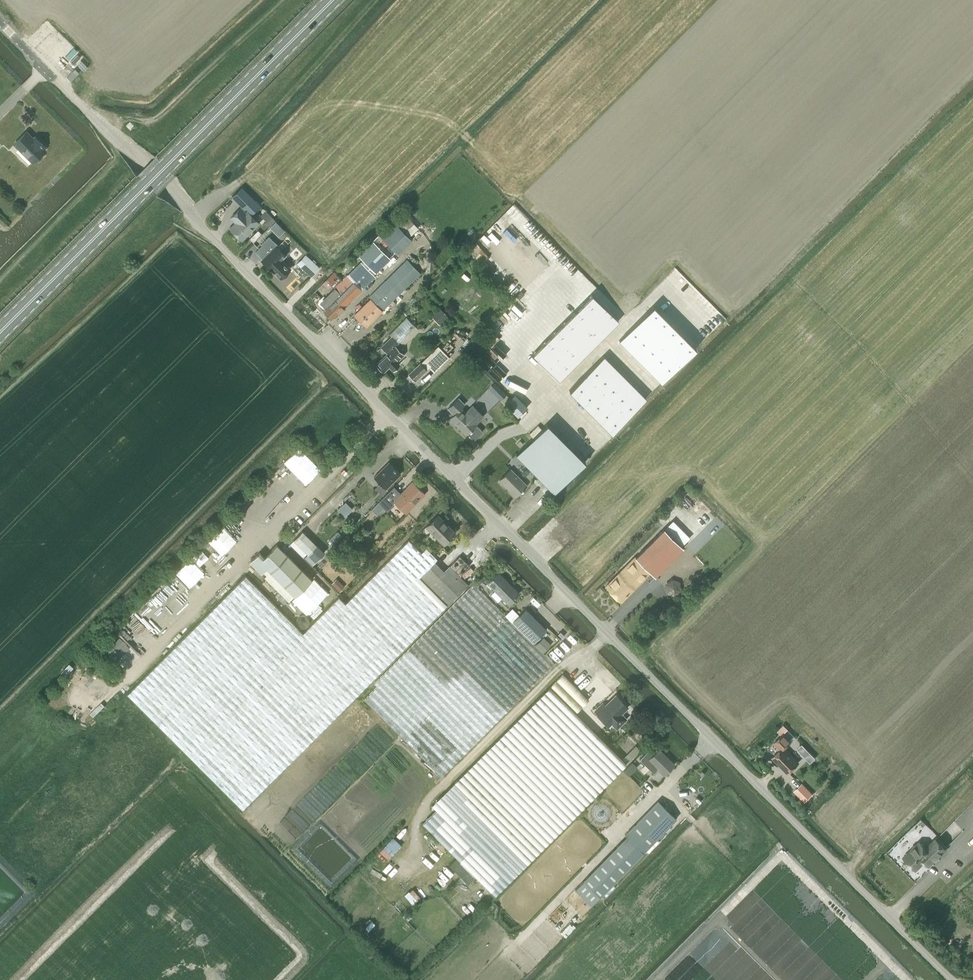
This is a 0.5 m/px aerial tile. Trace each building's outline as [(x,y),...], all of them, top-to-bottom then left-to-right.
[(26,132),(14,143),(33,162),(36,159),(37,160),(39,160),(43,157),(43,155),(41,153),(44,150),(43,149),(45,147),(38,140),(37,142),(26,132)] [(242,187),(232,196),(245,209),(247,207),(252,213),(259,205),(242,187)] [(240,208),(230,217),(237,224),(232,230),(241,240),(258,223),(247,211),(245,213),(240,208)] [(376,272),(381,267),(391,258),(384,251),(377,244),(372,238),(356,253),(361,259),(368,266),(375,274),(376,272)] [(276,245),(262,260),(271,269),(271,268),(280,277),(289,268),(280,259),(285,255),(276,245)] [(319,267),(306,254),(297,263),(310,276),(319,267)] [(369,297),(371,298),(354,315),(365,327),(388,304),(390,306),(392,306),(395,304),(395,301),(393,300),(420,273),(407,259),(369,297)] [(360,262),(349,273),(363,287),(374,276),(360,262)] [(326,308),(323,311),(324,311),(324,314),(326,316),(328,316),(331,319),(338,312),(339,313),(344,308),(343,307),(362,288),(347,274),(334,288),(340,294),(337,297),(331,292),(323,300),(324,305),(326,308)] [(592,294),(532,353),(559,380),(618,321),(592,294)] [(653,305),(619,340),(661,382),(662,382),(696,348),(695,347),(653,305)] [(414,325),(407,317),(390,334),(392,336),(382,346),(387,352),(375,363),(383,371),(389,366),(393,370),(399,364),(397,361),(404,354),(395,345),(414,325)] [(420,362),(408,373),(415,380),(430,366),(434,371),(448,357),(438,346),(420,363),(420,362)] [(570,390),(581,401),(610,431),(611,432),(646,397),(645,397),(604,356),(570,390)] [(482,431),(476,425),(477,424),(476,423),(483,416),(472,405),(465,412),(461,408),(465,404),(458,397),(447,408),(453,414),(449,418),(466,435),(467,434),(473,440),(482,431)] [(547,424),(516,455),(554,493),(585,462),(547,424)] [(385,489),(400,474),(389,462),(374,477),(385,489)] [(527,484),(511,468),(499,480),(515,496),(527,484)] [(424,494),(412,482),(400,494),(393,487),(379,501),(388,510),(397,501),(407,511),(424,494)] [(343,503),(338,509),(345,516),(351,511),(343,503)] [(437,515),(426,526),(444,544),(455,533),(437,515)] [(349,524),(344,529),(347,532),(352,528),(349,524)] [(372,525),(363,525),(363,533),(372,533),(372,525)] [(664,529),(606,587),(621,601),(650,572),(655,577),(683,548),(664,529)] [(294,540),(290,544),(303,556),(304,556),(307,552),(308,553),(305,557),(306,558),(312,564),(324,552),(316,545),(302,531),(293,539),(294,540)] [(307,628),(310,631),(187,753),(243,809),(288,763),(447,604),(419,576),(434,561),(437,558),(426,547),(421,552),(408,539),(345,603),(339,596),(307,628)] [(288,602),(294,596),(295,596),(312,580),(276,544),(264,557),(259,552),(249,562),(261,574),(267,568),(267,569),(263,573),(266,575),(264,577),(288,602)] [(460,555),(449,566),(459,576),(470,565),(460,555)] [(434,561),(419,576),(447,604),(468,584),(459,576),(449,566),(444,571),(434,561)] [(508,604),(519,593),(498,572),(487,582),(508,604)] [(187,753),(310,631),(307,628),(303,632),(245,575),(127,693),(187,753)] [(554,664),(544,654),(501,611),(476,586),(472,590),(469,587),(374,682),(377,685),(364,699),(441,776),(554,664)] [(534,642),(546,629),(525,608),(512,621),(534,642)] [(543,638),(536,645),(543,652),(550,644),(543,638)] [(436,809),(422,822),(456,857),(475,875),(495,895),(626,764),(581,718),(575,713),(588,700),(563,674),(432,804),(436,809)] [(627,707),(616,695),(605,705),(603,703),(595,711),(609,725),(611,722),(612,723),(615,726),(618,726),(624,721),(624,717),(622,714),(621,713),(627,707)] [(788,773),(789,771),(798,762),(784,747),(790,741),(783,733),(774,743),(781,749),(772,757),(788,773)] [(652,746),(639,759),(650,769),(654,773),(658,768),(664,774),(674,764),(659,749),(657,751),(652,746)] [(654,775),(650,771),(639,782),(643,786),(654,775)] [(805,801),(812,794),(803,784),(795,791),(805,801)] [(584,880),(574,889),(591,905),(600,896),(639,856),(643,852),(668,826),(676,818),(658,801),(625,834),(627,836),(623,841),(584,880)] [(945,849),(936,839),(926,848),(923,846),(924,845),(922,843),(921,843),(919,842),(916,845),(914,845),(911,848),(911,850),(904,857),(906,859),(906,861),(908,864),(911,864),(916,869),(924,861),(929,865),(945,849)]
